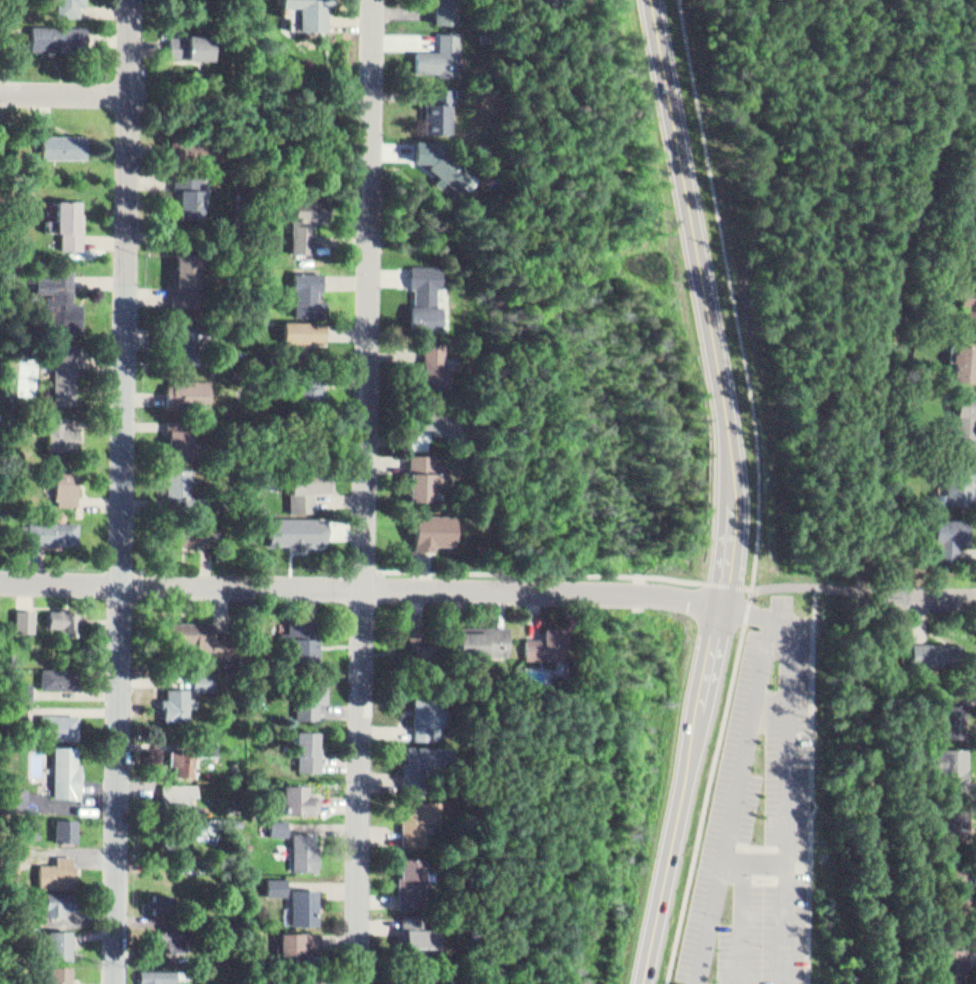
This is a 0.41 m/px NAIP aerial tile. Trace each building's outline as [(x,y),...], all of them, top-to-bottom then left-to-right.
[(57,12),(57,0),(78,0),(78,12),(57,12)] [(281,2),(299,2),(298,24),(325,24),(326,0),(281,0),(281,2)] [(431,14),(453,14),(453,0),(431,0),(431,14)] [(86,20),(32,20),(32,44),(86,44),(86,20)] [(451,26),(435,27),(436,45),(413,45),(414,72),(452,71),(451,26)] [(169,31),(184,31),(184,29),(208,29),(209,53),(185,53),(185,51),(169,52),(169,31)] [(449,81),(431,81),(431,96),(423,96),(423,127),(448,127),(449,81)] [(85,128),(86,151),(42,151),(42,148),(22,148),(21,126),(43,126),(43,129),(85,128)] [(440,144),(426,161),(451,183),(466,166),(440,144)] [(173,169),(173,184),(176,184),(176,214),(198,214),(197,180),(208,180),(208,169),(173,169)] [(54,194),(54,225),(62,225),(62,242),(86,242),(86,209),(79,209),(79,195),(54,194)] [(319,195),(319,212),(314,212),(313,245),(292,244),(293,194),(319,195)] [(171,249),(171,302),(198,302),(197,249),(171,249)] [(410,259),(410,280),(414,280),(414,296),(408,296),(408,324),(449,324),(449,280),(439,280),(438,259),(410,259)] [(37,286),(46,285),(46,329),(84,328),(83,296),(72,296),(71,260),(37,261),(37,286)] [(320,264),(293,264),(293,282),(296,282),(295,309),(318,309),(318,283),(320,283),(320,264)] [(952,279),(950,309),(975,311),(975,280),(952,279)] [(282,314),(282,342),(324,341),(323,313),(282,314)] [(170,318),(170,354),(191,354),(191,318),(170,318)] [(181,354),(210,354),(210,325),(181,325),(181,354)] [(446,334),(447,385),(404,385),(403,362),(421,362),(421,335),(446,334)] [(948,338),(948,375),(969,375),(970,338),(948,338)] [(54,345),(54,397),(82,398),(83,345),(54,345)] [(292,366),(292,403),(318,403),(318,365),(292,366)] [(165,374),(165,398),(189,398),(189,401),(208,401),(209,375),(165,374)] [(948,388),(948,442),(975,442),(975,388),(948,388)] [(414,403),(415,422),(430,422),(430,429),(451,429),(450,402),(414,403)] [(49,411),(50,448),(78,448),(78,420),(66,420),(66,411),(49,411)] [(167,455),(166,423),(195,423),(195,455),(167,455)] [(407,447),(407,466),(403,466),(404,501),(441,500),(440,447),(407,447)] [(60,497),(60,489),(56,489),(56,460),(78,460),(78,498),(60,497)] [(968,462),(967,498),(931,497),(932,476),(941,477),(941,461),(968,462)] [(164,462),(164,495),(190,495),(190,462),(164,462)] [(322,470),(322,505),(283,505),(283,470),(322,470)] [(930,508),(929,557),(970,558),(971,509),(930,508)] [(449,510),(407,511),(408,546),(431,545),(431,540),(450,539),(449,510)] [(80,515),(23,513),(22,541),(79,543),(80,515)] [(200,539),(200,515),(161,515),(161,539),(200,539)] [(51,606),(50,621),(61,621),(61,629),(84,629),(85,608),(80,608),(80,602),(59,601),(59,606),(51,606)] [(18,602),(18,627),(36,628),(36,602),(18,602)] [(289,611),(289,624),(278,624),(278,655),(318,655),(319,611),(289,611)] [(169,616),(169,640),(212,640),(212,616),(169,616)] [(451,623),(479,624),(479,617),(504,618),(503,651),(481,651),(481,656),(450,656),(451,623)] [(540,622),(540,631),(522,631),(523,654),(562,653),(561,621),(540,622)] [(406,623),(405,651),(424,652),(424,639),(433,639),(434,624),(406,623)] [(910,635),(950,636),(950,664),(909,663),(910,635)] [(44,661),(43,681),(80,682),(80,662),(44,661)] [(195,683),(194,667),(216,666),(216,683),(195,683)] [(328,668),(328,696),(320,696),(320,714),(297,714),(297,668),(328,668)] [(166,682),(166,692),(161,692),(161,717),(199,717),(199,690),(187,690),(187,682),(166,682)] [(414,688),(412,734),(437,735),(439,688),(414,688)] [(941,688),(941,732),(967,732),(967,688),(941,688)] [(39,707),(40,732),(76,732),(76,707),(39,707)] [(289,724),(288,751),(294,752),(294,763),(323,764),(324,740),(318,740),(318,725),(289,724)] [(54,740),(53,791),(81,792),(82,758),(78,758),(78,740),(54,740)] [(405,740),(404,789),(435,790),(435,740),(405,740)] [(196,768),(196,741),(169,741),(169,759),(175,759),(175,768),(196,768)] [(940,743),(940,752),(928,752),(929,777),(970,775),(969,742),(940,743)] [(162,777),(162,802),(199,802),(199,777),(162,777)] [(280,780),(280,806),(321,806),(321,788),(304,788),(305,781),(280,780)] [(24,785),(24,802),(4,801),(4,784),(24,785)] [(402,840),(403,792),(440,793),(438,841),(402,840)] [(942,798),(942,844),(963,844),(963,821),(973,821),(973,798),(942,798)] [(39,810),(39,830),(23,830),(23,810),(39,810)] [(56,812),(56,835),(76,835),(76,812),(56,812)] [(272,813),(273,828),(289,827),(288,812),(272,813)] [(274,820),(274,834),(291,834),(291,820),(274,820)] [(294,828),(294,864),(319,865),(319,828),(294,828)] [(56,850),(56,857),(40,857),(40,883),(74,883),(74,850),(56,850)] [(398,901),(397,852),(422,851),(423,900),(398,901)] [(267,872),(267,889),(288,889),(288,872),(267,872)] [(293,885),(293,920),(318,919),(318,884),(293,885)] [(153,886),(153,891),(148,891),(148,899),(152,899),(152,907),(173,907),(174,887),(153,886)] [(44,887),(44,909),(68,909),(68,887),(44,887)] [(400,911),(400,955),(430,955),(430,911),(400,911)] [(46,924),(46,952),(67,952),(67,924),(46,924)] [(153,925),(153,947),(199,947),(199,925),(153,925)] [(279,927),(278,960),(318,961),(318,928),(279,927)] [(40,981),(46,981),(46,983),(67,983),(67,961),(40,961),(40,981)] [(140,983),(164,983),(164,965),(140,965),(140,983)] [(430,971),(430,983),(403,983),(403,972),(430,971)] [(287,983),(317,983),(317,976),(287,976),(287,983)]
